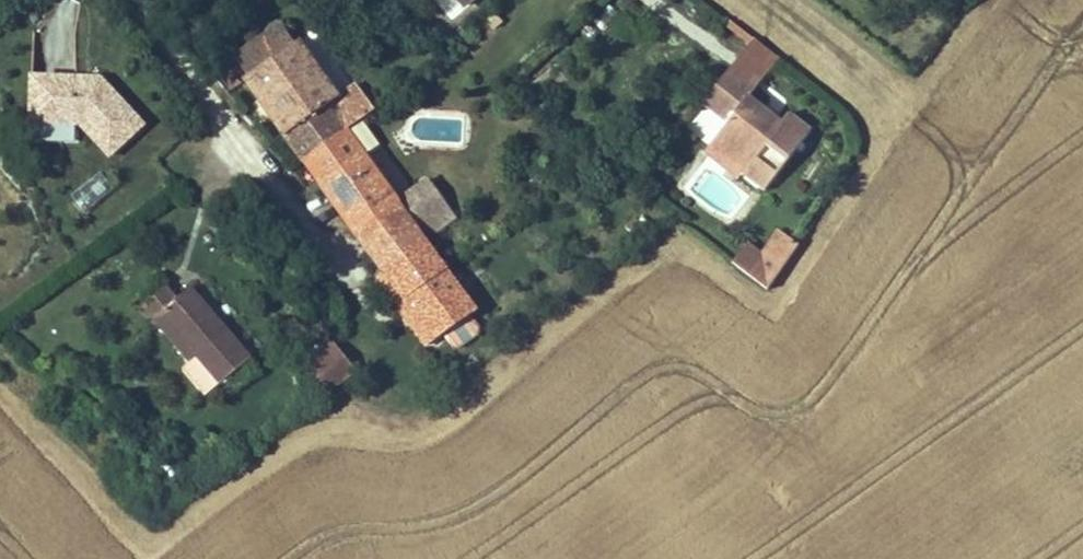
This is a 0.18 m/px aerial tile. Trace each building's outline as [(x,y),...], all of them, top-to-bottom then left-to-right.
[(460,11),(472,0),(451,0),(460,11)] [(276,66),(295,52),(281,32),(262,46),(276,66)] [(756,42),(732,72),(758,92),(782,63),(756,42)] [(328,111),(337,105),(297,51),(295,52),(276,66),(246,88),(302,165),(344,135),(328,111)] [(784,129),(750,102),(758,92),(732,72),(706,106),(731,125),(718,142),(753,168),(747,176),(768,193),(813,135),(792,119),(784,129)] [(51,89),(16,89),(16,136),(54,135),(85,167),(118,134),(74,89),(73,89),(68,94),(51,94),(51,89)] [(337,105),(328,111),(344,135),(361,123),(345,100),(337,105)] [(344,135),(302,165),(358,240),(400,210),(344,135)] [(718,142),(713,149),(747,176),(753,168),(718,142)] [(405,217),(400,210),(358,240),(363,247),(405,217)] [(405,217),(363,247),(389,282),(430,251),(405,217)] [(641,224),(627,234),(635,245),(649,236),(641,224)] [(775,227),(764,248),(745,238),(731,265),(773,287),(798,239),(775,227)] [(479,318),(430,251),(389,282),(408,308),(438,348),(479,318)] [(389,282),(379,289),(398,315),(408,308),(389,282)] [(169,299),(156,310),(145,296),(119,317),(130,330),(139,322),(166,353),(198,391),(227,367),(169,299)] [(428,356),(438,348),(408,308),(398,315),(428,356)] [(290,369),(313,398),(338,378),(316,348),(290,369)]
